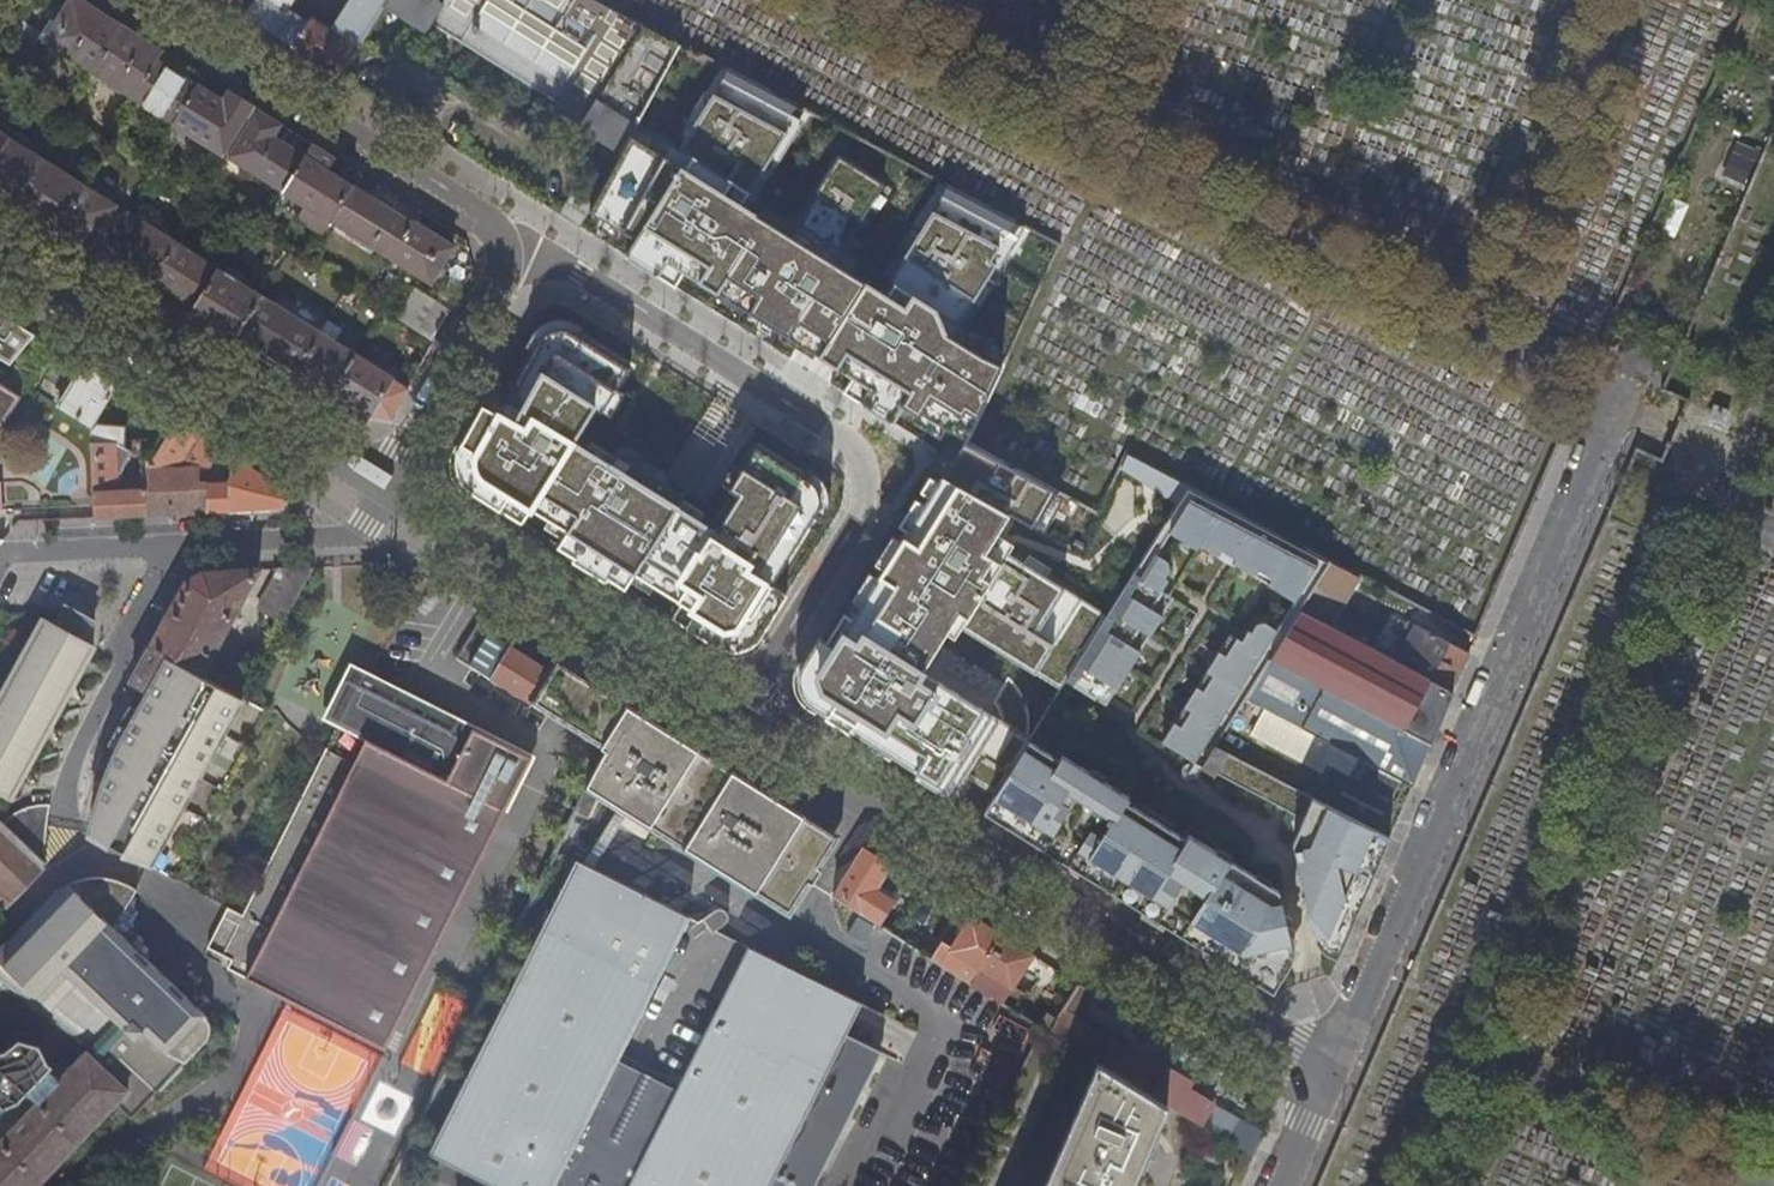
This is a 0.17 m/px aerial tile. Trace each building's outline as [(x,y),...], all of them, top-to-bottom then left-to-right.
[(92,70),(120,24),(82,0),(67,0),(67,1),(66,0),(59,0),(37,36),(92,70)] [(245,15),(294,47),(311,22),(289,8),(294,0),(254,0),(245,15)] [(365,37),(381,12),(388,0),(356,0),(341,22),(365,37)] [(599,0),(388,0),(381,12),(421,38),(427,29),(584,120),(579,129),(622,153),(636,128),(681,44),(599,0)] [(311,22),(294,47),(341,76),(358,48),(312,19),(311,22)] [(92,70),(133,95),(161,49),(120,24),(92,70)] [(133,95),(173,120),(195,84),(177,73),(183,63),(161,49),(133,95)] [(622,153),(582,227),(958,456),(965,442),(1005,360),(962,337),(1023,225),(948,185),(887,287),(847,263),(893,191),(840,159),(794,228),(751,205),(809,112),(727,68),(679,148),(636,128),(622,153)] [(173,120),(227,155),(249,119),(224,103),(195,84),(173,120)] [(252,106),(230,92),(224,103),(249,119),(256,108),(252,106)] [(304,153),(274,134),(280,123),(256,108),(249,119),(227,155),(282,189),(304,153)] [(10,138),(0,132),(0,154),(10,138)] [(0,154),(0,196),(17,206),(45,160),(10,138),(0,154)] [(1757,152),(1734,142),(1719,177),(1742,187),(1757,152)] [(282,189),(330,219),(353,183),(304,153),(282,189)] [(86,186),(45,160),(17,206),(58,232),(86,186)] [(330,219),(392,257),(414,221),(353,183),(330,219)] [(130,213),(86,186),(58,232),(102,259),(130,213)] [(1689,206),(1672,199),(1657,231),(1674,239),(1689,206)] [(132,268),(152,280),(175,241),(130,213),(102,259),(128,275),(132,268)] [(455,243),(415,219),(414,221),(392,257),(431,282),(455,243)] [(152,280),(180,297),(195,306),(218,268),(175,241),(152,280)] [(262,295),(218,268),(195,306),(190,315),(233,341),(262,295)] [(433,340),(451,313),(418,292),(400,320),(433,340)] [(254,344),(297,370),(320,332),(262,295),(233,341),(249,351),(254,344)] [(180,297),(175,305),(190,315),(195,306),(180,297)] [(0,316),(0,372),(7,376),(38,340),(0,316)] [(451,471),(462,487),(734,651),(746,646),(759,641),(788,589),(774,579),(816,513),(819,494),(811,478),(757,443),(713,518),(590,442),(631,365),(570,324),(551,322),(540,329),(494,409),(482,403),(460,446),(451,471)] [(297,370),(333,392),(356,354),(320,332),(297,370)] [(395,379),(356,354),(333,392),(371,416),(395,379)] [(1702,374),(1673,362),(1667,375),(1696,388),(1702,374)] [(93,427),(109,400),(119,385),(117,383),(86,364),(60,407),(93,427)] [(109,400),(140,420),(150,426),(167,437),(177,421),(119,385),(109,400)] [(20,398),(1,387),(0,387),(0,432),(20,398)] [(140,420),(109,400),(93,427),(104,434),(99,443),(118,442),(133,451),(144,458),(151,462),(167,437),(150,426),(142,438),(132,432),(140,420)] [(1730,412),(1715,405),(1709,420),(1723,427),(1730,412)] [(211,466),(222,449),(177,421),(167,437),(151,462),(144,458),(146,487),(148,487),(149,514),(286,508),(289,491),(234,456),(232,482),(211,481),(212,487),(201,487),(201,473),(206,472),(206,466),(211,466)] [(104,434),(93,427),(92,428),(96,517),(149,514),(148,487),(146,487),(120,489),(118,452),(130,457),(133,451),(118,442),(99,443),(104,434)] [(999,793),(1031,740),(922,674),(956,616),(1067,682),(1109,614),(996,552),(1014,521),(1041,533),(1061,494),(965,442),(958,456),(946,479),(933,474),(806,676),(804,692),(819,717),(951,795),(965,770),(999,793)] [(1332,562),(1188,486),(1162,528),(1300,614),(1302,611),(1332,562)] [(1330,626),(1361,577),(1332,562),(1330,566),(1302,611),(1330,626)] [(259,608),(283,622),(314,566),(280,568),(259,608)] [(235,615),(260,569),(204,572),(188,581),(151,648),(201,675),(225,632),(231,635),(240,618),(235,615)] [(1176,598),(1134,573),(1109,614),(1067,682),(1107,708),(1176,598)] [(13,796),(15,793),(94,646),(83,640),(93,623),(67,607),(57,624),(47,619),(0,705),(0,789),(13,796)] [(1272,659),(1431,744),(1454,692),(1391,659),(1330,626),(1302,611),(1300,614),(1272,659)] [(1412,620),(1391,659),(1454,692),(1470,654),(1412,620)] [(495,670),(510,645),(490,632),(474,658),(495,670)] [(1238,714),(1272,659),(1231,633),(1162,743),(1203,769),(1204,767),(1217,747),(1238,714)] [(495,670),(474,658),(470,665),(532,703),(559,658),(552,654),(545,667),(510,645),(495,670)] [(150,866),(242,698),(201,675),(151,648),(132,682),(156,695),(146,711),(125,752),(115,771),(127,777),(95,835),(150,866)] [(663,732),(667,725),(559,658),(532,703),(606,749),(655,779),(678,741),(663,732)] [(1431,744),(1272,659),(1247,700),(1402,782),(1412,788),(1431,744)] [(231,966),(384,1044),(503,805),(508,808),(535,755),(476,725),(471,736),(411,706),(363,682),(247,913),(232,906),(211,946),(235,958),(231,966)] [(1238,714),(1258,725),(1353,775),(1342,794),(1383,817),(1402,782),(1247,700),(1238,714)] [(113,746),(125,752),(146,711),(135,706),(113,746)] [(1062,760),(1031,740),(999,793),(991,807),(1022,825),(1018,832),(1084,873),(1089,867),(1148,903),(1144,910),(1274,991),(1295,960),(1295,955),(1280,889),(1191,833),(1188,839),(1129,801),(1132,796),(1065,756),(1062,760)] [(802,818),(678,741),(655,779),(606,749),(587,788),(600,796),(605,789),(753,881),(757,874),(764,879),(802,818)] [(1390,839),(1217,747),(1204,767),(1303,819),(1293,842),(1317,940),(1321,946),(1328,952),(1339,957),(1390,839)] [(127,777),(115,771),(113,777),(95,835),(127,777)] [(47,816),(50,810),(51,811),(53,804),(49,803),(37,804),(27,807),(15,813),(5,822),(30,846),(40,827),(45,818),(47,816)] [(48,863),(47,861),(30,846),(5,822),(2,819),(0,817),(0,895),(3,898),(9,905),(48,863)] [(46,857),(48,829),(40,827),(30,846),(47,861),(46,857)] [(876,889),(891,865),(865,849),(837,894),(882,922),(895,901),(876,889)] [(882,1051),(848,1035),(863,1003),(578,860),(430,1153),(496,1185),(814,1185),(882,1051)] [(83,878),(69,883),(116,928),(139,887),(135,885),(128,882),(117,878),(103,876),(83,878)] [(119,1101),(135,1117),(212,1038),(214,1034),(216,1029),(216,1025),(215,1019),(212,1013),(120,926),(141,889),(139,887),(116,928),(69,883),(58,890),(52,895),(0,949),(0,979),(91,1047),(69,1070),(57,1064),(45,1071),(20,1050),(0,1062),(0,1098),(7,1105),(22,1094),(35,1106),(0,1143),(0,1185),(38,1185),(119,1101)] [(1002,935),(972,916),(944,962),(973,980),(1002,935)] [(1004,1000),(1034,954),(1002,935),(973,980),(1004,1000)] [(1086,1015),(1099,995),(1081,984),(1052,1030),(1075,1044),(1088,1023),(1087,1023),(1082,1020),(1086,1015)] [(1088,1023),(1075,1044),(1096,1058),(1154,1094),(1183,1047),(1179,1045),(1168,1038),(1152,1064),(1088,1023)] [(1210,1100),(1204,1097),(1188,1087),(1204,1061),(1183,1047),(1154,1094),(1167,1102),(1200,1121),(1210,1100)] [(1042,1185),(1131,1185),(1167,1102),(1154,1094),(1096,1058),(1042,1185)] [(1188,1087),(1204,1097),(1219,1070),(1204,1061),(1188,1087)] [(1213,1101),(1202,1123),(1219,1132),(1230,1111),(1222,1106),(1213,1101)] [(1262,1128),(1230,1111),(1219,1132),(1252,1153),(1262,1128)]
